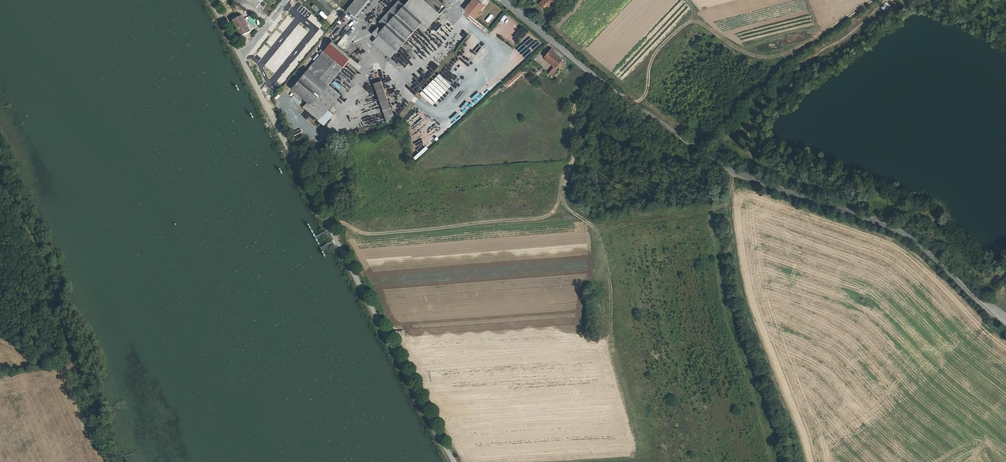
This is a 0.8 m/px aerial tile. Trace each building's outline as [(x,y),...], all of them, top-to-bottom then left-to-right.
[(257,8),(263,0),(246,0),(257,8)] [(370,0),(356,0),(347,11),(355,18),(370,0)] [(404,45),(421,26),(427,31),(442,15),(426,0),(411,0),(406,5),(401,0),(400,0),(380,22),(386,27),(382,31),(379,28),(374,34),(379,38),(376,42),(392,57),(398,50),(399,50),(401,48),(404,45)] [(466,9),(474,15),(476,12),(479,14),(485,5),(479,0),(474,0),(466,9)] [(558,2),(556,0),(544,0),(541,3),(548,10),(553,4),(555,5),(558,2)] [(340,6),(334,10),(338,15),(343,10),(340,6)] [(489,23),(494,17),(490,14),(485,20),(489,23)] [(241,38),(251,33),(241,15),(232,20),(241,38)] [(310,21),(323,33),(326,31),(312,19),(310,21)] [(526,57),(540,44),(530,34),(523,41),(526,44),(520,50),(526,57)] [(345,45),(349,39),(344,35),(337,43),(346,49),(347,47),(345,45)] [(322,93),(328,85),(352,57),(333,41),(293,89),(308,102),(304,106),(319,119),(325,124),(334,113),(328,109),(333,102),(322,93)] [(507,51),(509,48),(501,43),(499,46),(507,51)] [(470,55),(473,57),(478,51),(475,49),(470,55)] [(553,49),(546,57),(548,59),(552,63),(551,64),(554,68),(556,70),(559,67),(558,66),(562,61),(555,54),(557,52),(553,49)] [(455,55),(451,61),(459,66),(463,61),(455,55)] [(422,64),(412,74),(421,84),(432,74),(422,64)] [(520,72),(522,75),(528,70),(525,67),(520,72)] [(556,70),(554,68),(548,74),(550,76),(556,70)] [(388,123),(396,121),(384,80),(376,83),(388,123)] [(410,80),(407,85),(416,91),(420,86),(410,80)] [(440,89),(444,92),(448,87),(444,83),(440,89)] [(340,95),(328,85),(322,93),(333,102),(340,95)] [(426,101),(433,92),(427,87),(420,97),(426,101)] [(432,145),(439,139),(437,137),(430,142),(432,145)]
